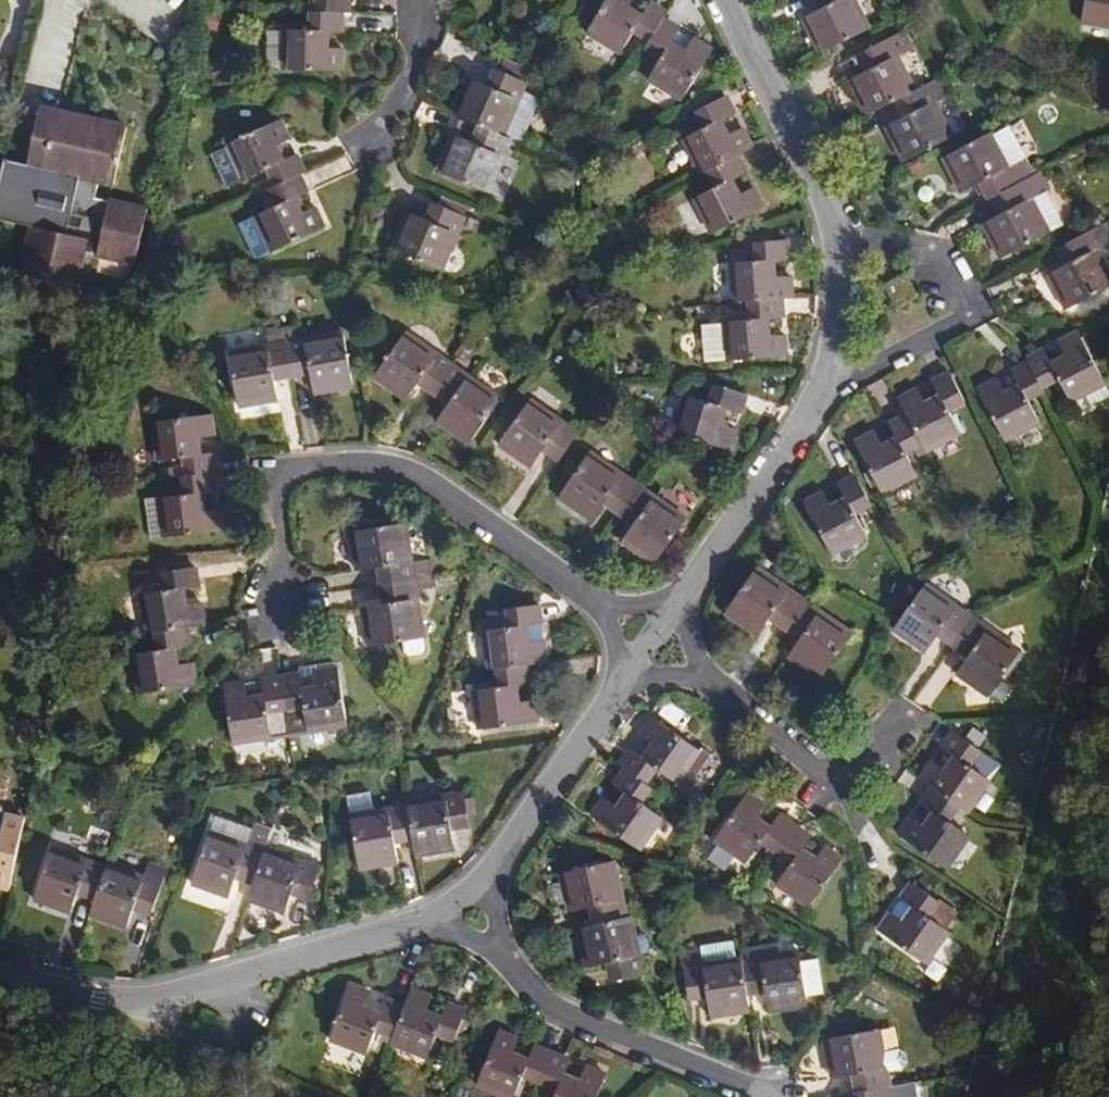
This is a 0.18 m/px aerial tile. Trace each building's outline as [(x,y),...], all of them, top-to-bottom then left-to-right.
[(343,50),(329,49),(329,33),(343,34),(343,15),(347,15),(348,0),(314,0),(313,14),(308,14),(307,32),(283,32),(282,71),(342,73),(343,50)] [(585,35),(617,56),(631,33),(648,44),(644,50),(659,60),(646,82),(679,102),(711,51),(692,39),(684,52),(670,43),(677,31),(662,22),(666,14),(650,3),(641,15),(627,7),(632,0),(606,0),(585,35)] [(818,55),(869,28),(855,0),(812,0),(818,11),(800,21),(818,55)] [(1082,24),(1108,29),(1108,0),(1086,0),(1082,24)] [(282,71),(283,32),(268,31),(267,70),(282,71)] [(882,129),(901,163),(952,137),(935,102),(945,96),(936,80),(916,90),(899,55),(908,50),(900,34),(857,57),(865,72),(846,82),(863,117),(893,102),(901,119),(882,129)] [(522,81),(526,73),(499,60),(495,69),(522,81)] [(486,192),(511,140),(503,136),(523,91),(527,84),(522,81),(495,69),(493,69),(485,87),(466,78),(450,113),(477,125),(470,142),(452,134),(435,171),(486,192)] [(519,144),(539,98),(523,91),(503,136),(511,140),(519,144)] [(690,201),(709,236),(763,208),(753,186),(739,194),(732,180),(746,173),(738,155),(752,148),(742,128),(728,135),(721,121),(734,113),(725,95),(694,113),(702,130),(679,141),(697,176),(705,172),(714,189),(690,201)] [(111,186),(124,133),(75,121),(76,115),(40,106),(27,163),(26,166),(44,170),(46,164),(78,171),(77,178),(64,235),(50,233),(39,282),(76,291),(85,253),(87,246),(102,250),(101,256),(131,263),(144,209),(94,198),(97,182),(111,186)] [(124,133),(125,126),(76,115),(75,121),(124,133)] [(284,160),(278,146),(290,140),(281,121),(225,146),(226,148),(241,181),(264,171),(269,180),(273,188),(301,175),(305,173),(297,155),(284,160)] [(1024,158),(1008,126),(993,134),(1010,165),(1023,158),(1024,158)] [(1010,165),(993,134),(992,132),(940,160),(957,194),(979,183),(987,198),(988,197),(997,215),(979,224),(998,259),(1050,232),(1032,198),(1043,192),(1034,175),(1032,176),(1027,167),(1023,158),(1010,165)] [(241,181),(226,148),(213,155),(227,187),(241,181)] [(27,163),(3,158),(0,173),(0,219),(31,225),(30,229),(50,233),(64,235),(77,178),(44,170),(26,166),(27,163)] [(1040,171),(1036,163),(1027,167),(1032,176),(1034,175),(1040,171)] [(77,178),(78,171),(46,164),(44,170),(77,178)] [(253,260),(325,230),(316,209),(303,214),(296,197),(309,193),(301,175),(273,188),(272,188),(275,197),(279,206),(238,223),(253,260)] [(272,188),(273,188),(269,180),(255,186),(259,194),(272,188)] [(255,205),(275,197),(272,188),(259,194),(252,197),(255,205)] [(1063,225),(1046,191),(1043,192),(1032,198),(1050,232),(1063,225)] [(461,207),(435,196),(432,204),(458,216),(461,207)] [(439,271),(463,219),(458,216),(432,204),(431,203),(423,220),(405,212),(388,248),(439,271)] [(1064,310),(1108,287),(1108,272),(1098,249),(1108,243),(1108,227),(1106,222),(1057,249),(1065,266),(1047,277),(1064,310)] [(39,282),(50,233),(30,229),(27,228),(16,277),(39,282)] [(791,299),(790,276),(775,277),(774,261),(789,261),(788,240),(753,242),(753,263),(745,263),(729,264),(731,302),(745,301),(746,312),(746,321),(723,323),(723,325),(725,362),(785,358),(784,336),(769,336),(768,319),(783,318),(782,299),(791,299)] [(101,256),(102,250),(87,246),(85,253),(101,256)] [(903,273),(883,284),(894,306),(915,297),(903,273)] [(746,312),(745,301),(731,302),(733,311),(746,312)] [(725,362),(723,325),(701,326),(703,364),(725,362)] [(283,341),(281,332),(277,328),(265,330),(266,345),(283,341)] [(352,388),(341,330),(295,339),(283,341),(266,345),(228,351),(237,408),(278,401),(274,381),(310,375),(314,395),(352,388)] [(295,339),(293,330),(281,332),(283,341),(295,339)] [(1087,351),(1098,346),(1091,331),(1080,337),(1077,331),(1057,341),(1064,355),(1050,362),(1042,349),(1025,357),(1027,360),(1043,390),(1059,382),(1070,403),(1086,395),(1092,407),(1108,398),(1108,392),(1087,351)] [(405,332),(372,379),(404,402),(416,384),(446,406),(434,423),(466,445),(499,398),(405,332)] [(1043,390),(1027,360),(1009,370),(1016,384),(1001,391),(994,377),(974,388),(1003,442),(1039,424),(1028,402),(1044,394),(1043,390)] [(960,436),(947,411),(962,404),(946,372),(929,380),(936,395),(923,402),(915,388),(895,400),(903,413),(886,423),(893,437),(879,445),(872,430),(852,440),(880,494),(916,477),(908,462),(904,454),(919,446),(923,454),(960,436)] [(682,395),(669,433),(728,452),(735,430),(722,425),(727,410),(740,415),(746,396),(714,385),(707,404),(682,395)] [(530,398),(496,446),(529,470),(542,451),(556,462),(577,432),(530,398)] [(155,499),(161,539),(222,531),(219,508),(203,511),(201,493),(219,490),(216,473),(219,472),(217,453),(201,455),(199,439),(216,437),(212,414),(150,423),(155,461),(181,458),(183,477),(180,477),(183,495),(155,499)] [(908,462),(923,454),(919,446),(904,454),(908,462)] [(590,452),(557,499),(588,522),(601,504),(631,526),(619,542),(652,566),(685,519),(590,452)] [(820,491),(802,501),(830,557),(866,538),(854,514),(869,507),(853,474),(835,483),(843,498),(827,505),(820,491)] [(412,562),(405,523),(349,533),(354,572),(376,570),(381,604),(360,608),(367,648),(398,643),(422,638),(425,638),(416,591),(415,578),(412,562)] [(431,576),(428,560),(412,562),(415,578),(431,576)] [(759,567),(726,615),(755,637),(768,620),(798,641),(785,658),(817,681),(851,633),(759,567)] [(131,656),(136,694),(196,685),(193,664),(178,666),(176,649),(188,648),(186,628),(204,626),(202,603),(185,605),(184,589),(199,587),(196,568),(164,573),(167,591),(137,595),(143,634),(153,633),(155,652),(131,656)] [(433,588),(431,576),(415,578),(416,591),(433,588)] [(926,582),(892,630),(923,653),(936,637),(965,659),(954,674),(986,699),(1020,650),(926,582)] [(546,663),(539,607),(504,611),(506,629),(500,630),(486,631),(480,632),(485,671),(494,669),(530,665),(546,663)] [(500,630),(499,619),(485,620),(486,631),(500,630)] [(418,655),(424,648),(422,638),(398,643),(400,651),(406,657),(418,655)] [(928,709),(956,668),(942,658),(914,699),(928,709)] [(316,687),(315,672),(333,669),(332,662),(299,668),(299,672),(302,689),(316,687)] [(536,723),(534,701),(520,703),(518,685),(531,684),(530,665),(494,669),(496,688),(490,689),(476,690),(471,691),(476,730),(536,723)] [(346,728),(337,668),(333,669),(315,672),(316,687),(302,689),(299,672),(261,679),(262,695),(246,697),(244,682),(222,686),(231,746),(346,728)] [(673,780),(695,749),(650,717),(637,735),(650,744),(640,758),(627,749),(616,764),(622,768),(610,784),(622,794),(614,806),(602,797),(589,816),(637,851),(661,818),(642,804),(652,790),(644,784),(656,769),(673,780)] [(967,815),(990,782),(968,766),(979,751),(977,749),(965,741),(951,730),(939,746),(951,755),(941,769),(929,760),(916,778),(928,788),(918,803),(930,812),(921,826),(908,816),(896,834),(945,870),(969,839),(947,822),(958,807),(967,815)] [(983,742),(971,733),(965,741),(977,749),(983,742)] [(699,780),(695,776),(710,755),(697,746),(695,749),(673,780),(671,783),(687,796),(699,780)] [(810,836),(779,814),(770,826),(757,816),(765,804),(747,790),(713,841),(744,865),(760,843),(774,854),(783,860),(790,865),(775,885),(806,909),(842,859),(824,846),(815,858),(802,848),(810,836)] [(371,811),(367,792),(345,795),(349,815),(371,811)] [(453,844),(451,830),(468,827),(461,792),(404,801),(405,805),(371,811),(349,815),(357,867),(396,860),(395,844),(411,841),(413,851),(453,844)] [(22,817),(1,813),(0,811),(0,888),(6,890),(22,817)] [(246,845),(251,830),(215,817),(210,832),(246,845)] [(319,867),(265,848),(272,831),(253,824),(251,830),(246,845),(210,832),(190,886),(228,900),(235,880),(251,885),(248,895),(285,909),(290,896),(307,902),(319,867)] [(51,847),(32,897),(71,910),(76,895),(93,901),(89,913),(126,926),(132,911),(149,917),(162,883),(107,863),(106,866),(51,847)] [(777,866),(783,860),(774,854),(770,859),(777,866)] [(591,926),(574,930),(582,968),(602,964),(606,983),(644,975),(631,917),(626,918),(613,861),(556,874),(565,914),(586,910),(591,926)] [(947,932),(927,917),(937,903),(909,882),(876,929),(925,965),(948,933),(947,932)] [(957,917),(937,903),(927,917),(947,932),(957,917)] [(747,996),(740,955),(735,956),(732,940),(698,944),(698,947),(683,948),(680,955),(688,1001),(707,1000),(710,1020),(749,1015),(747,996)] [(740,955),(747,996),(763,994),(766,1014),(806,1009),(804,995),(822,994),(816,959),(798,961),(797,950),(777,953),(776,943),(740,948),(740,955)] [(350,984),(328,1040),(365,1055),(374,1031),(391,1038),(388,1045),(425,1060),(434,1036),(453,1042),(466,1009),(446,1002),(441,1016),(426,1010),(431,995),(410,987),(403,1004),(386,998),(381,1012),(366,1006),(371,993),(350,984)] [(473,1087),(497,1096),(512,1096),(521,1077),(556,1091),(553,1096),(596,1096),(606,1074),(585,1066),(578,1079),(563,1073),(569,1058),(534,1045),(528,1058),(512,1052),(518,1038),(496,1030),(473,1087)] [(906,1062),(905,1054),(898,1049),(882,1052),(880,1031),(820,1039),(827,1078),(850,1075),(853,1093),(888,1088),(885,1072),(901,1069),(906,1062)] [(898,1086),(888,1088),(853,1093),(849,1094),(849,1096),(900,1096),(898,1086)]
